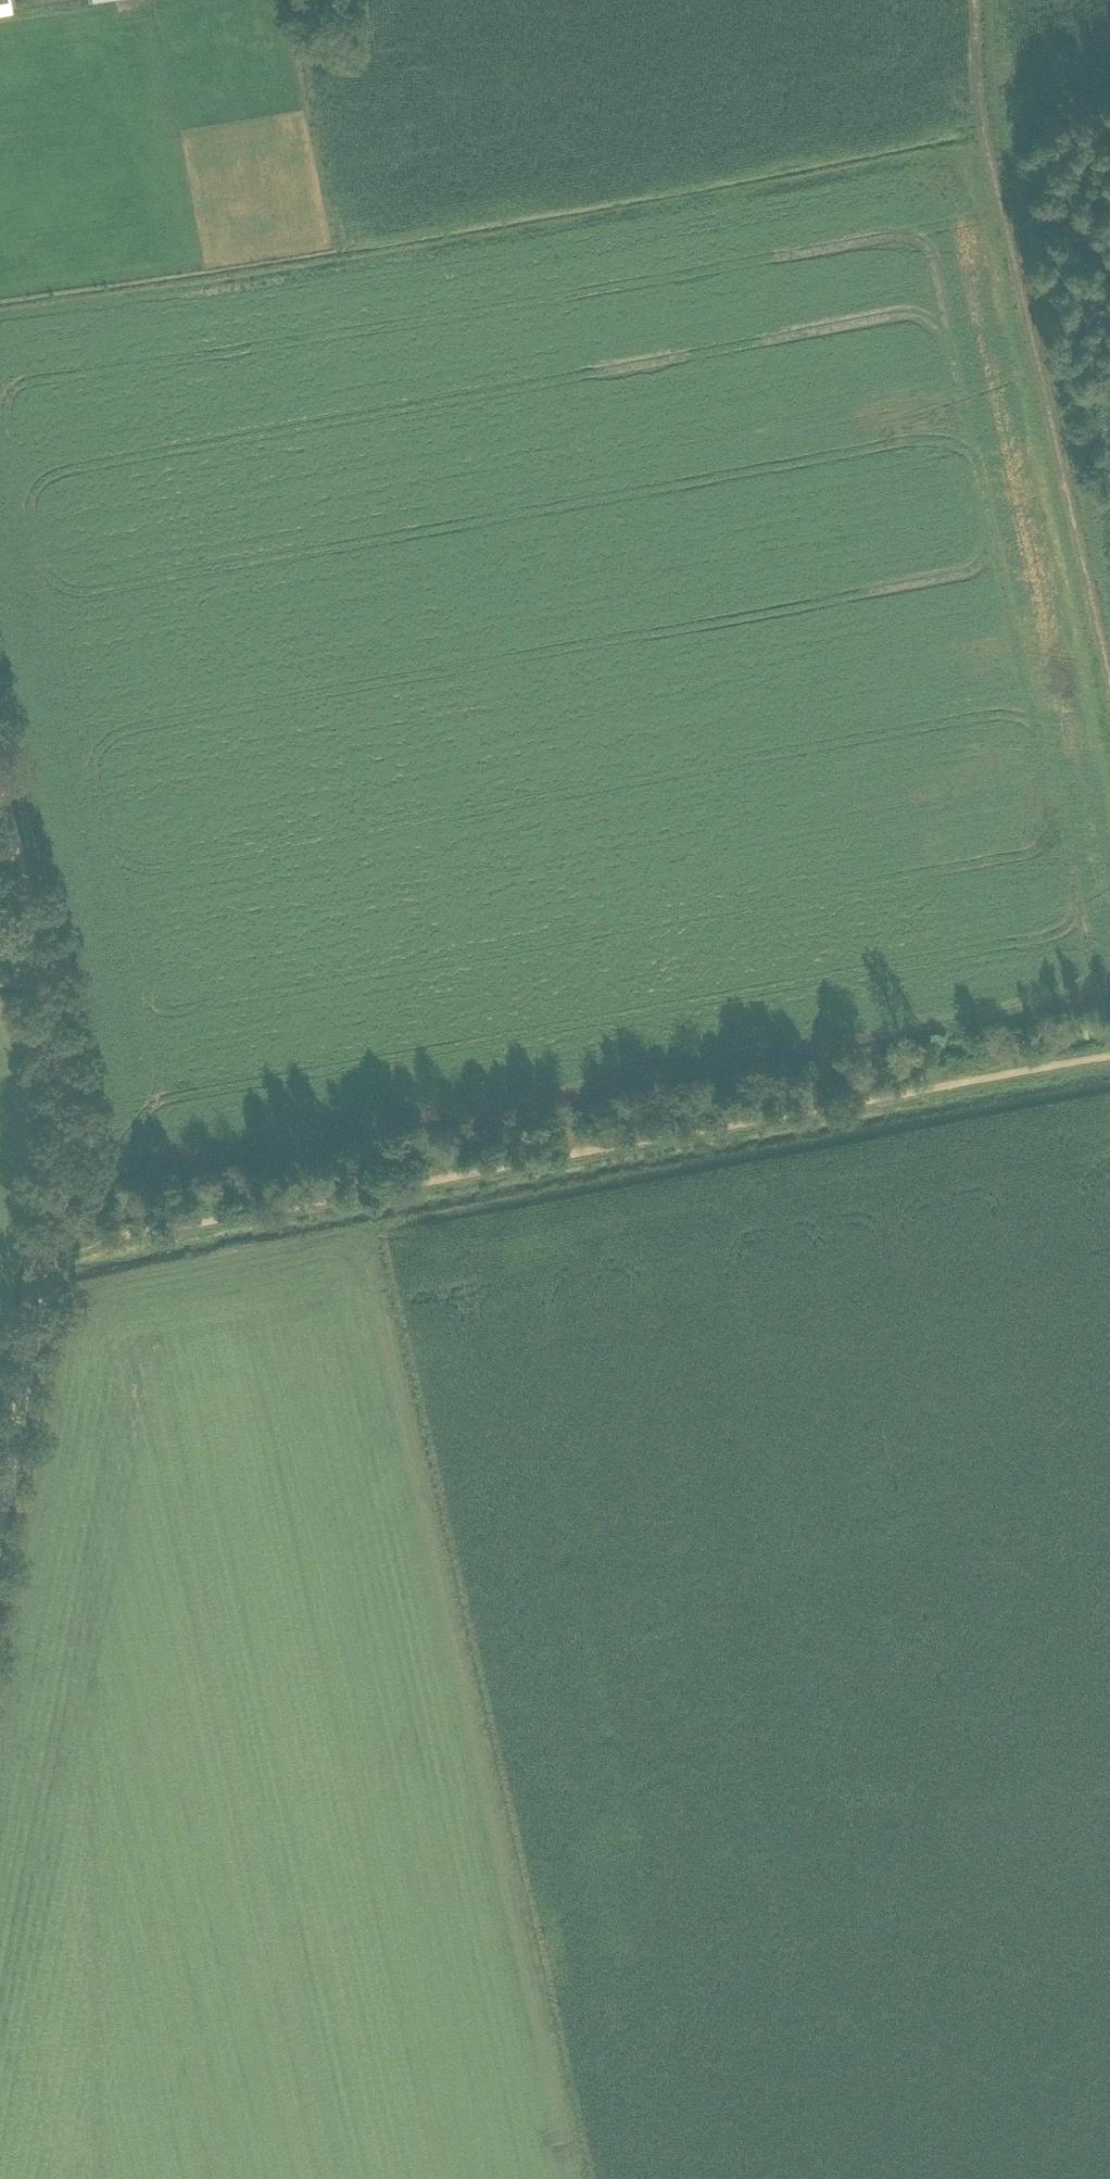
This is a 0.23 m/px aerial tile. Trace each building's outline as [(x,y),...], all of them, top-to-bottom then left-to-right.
[(14,10),(12,0),(0,0),(0,12),(14,10)]
